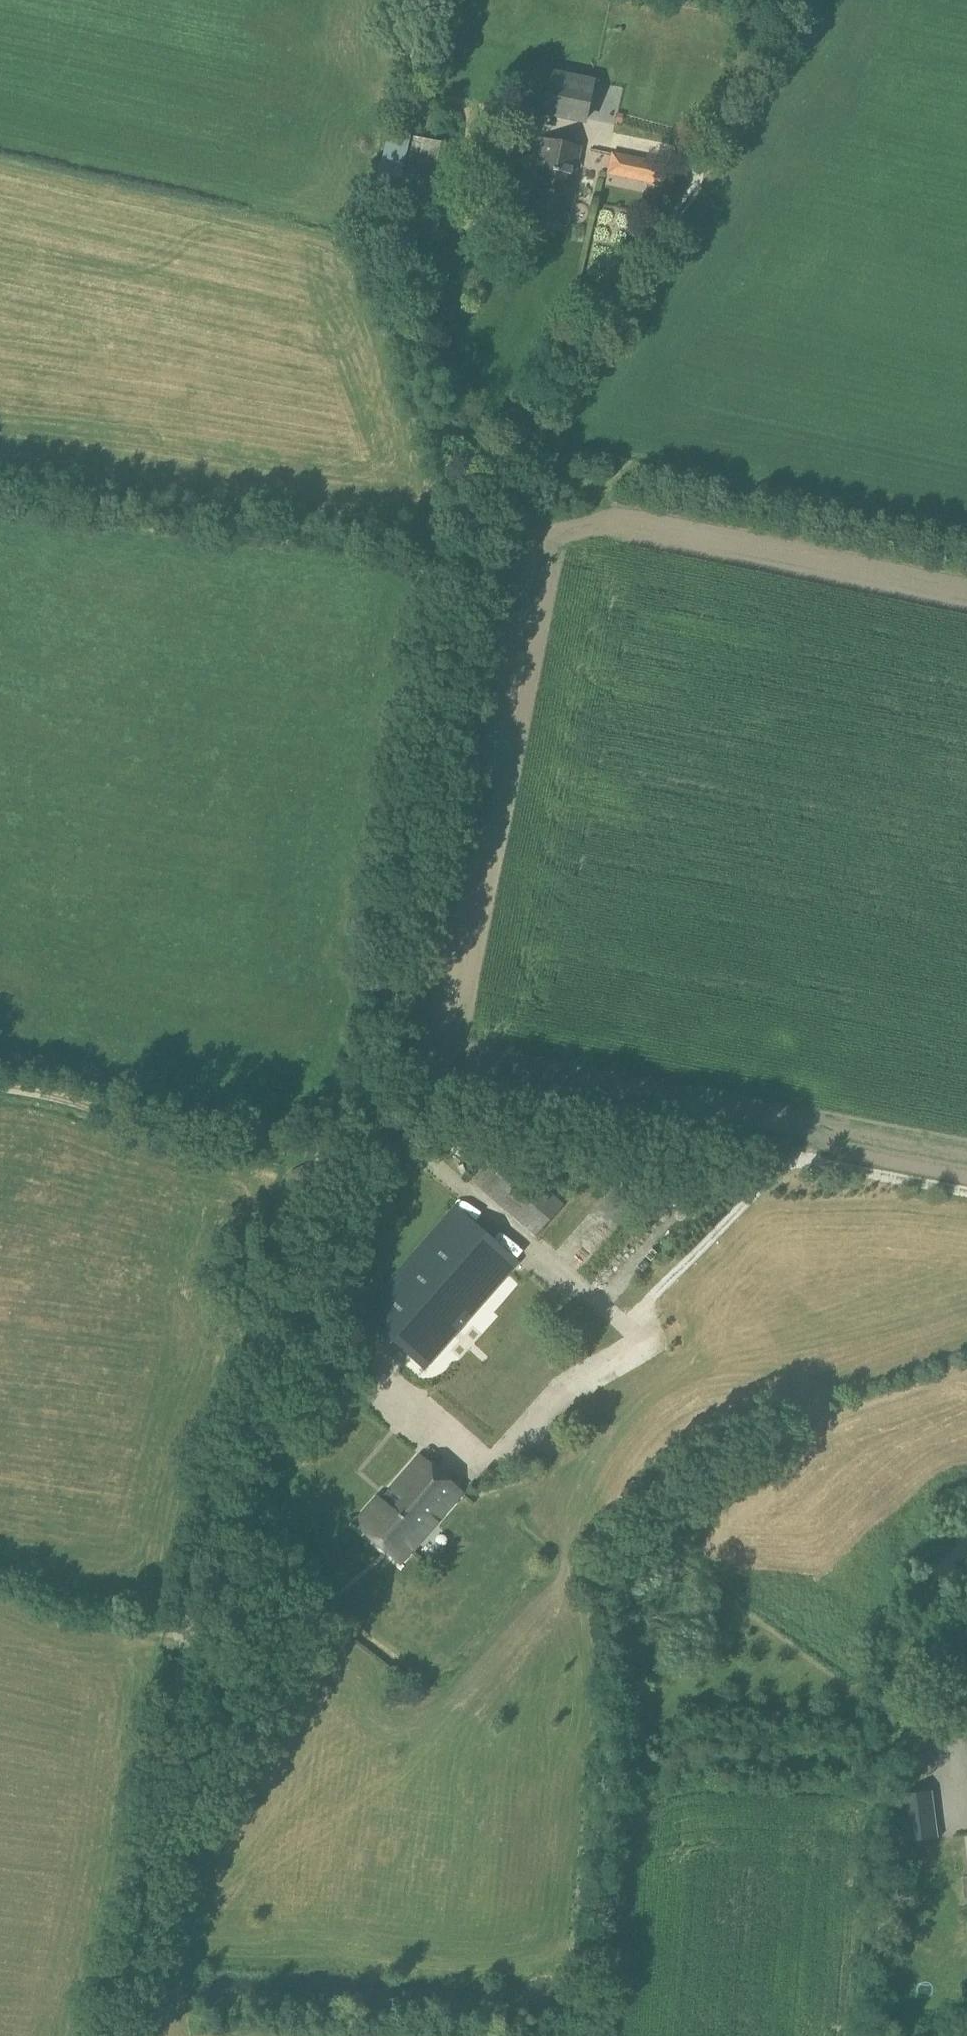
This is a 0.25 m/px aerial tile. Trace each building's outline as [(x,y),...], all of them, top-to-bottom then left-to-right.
[(455,146),(392,132),(378,196),(442,209),(455,146)] [(536,191),(531,218),(563,224),(569,198),(571,199),(581,148),(544,140),(534,191),(536,191)] [(612,152),(612,153),(607,175),(664,188),(669,165),(612,152)] [(456,1205),(360,1313),(426,1371),(521,1263),(456,1205)] [(481,1452),(543,1384),(481,1329),(420,1397),(481,1452)] [(463,1493),(420,1456),(391,1490),(394,1492),(386,1502),(381,1497),(357,1524),(402,1563),(463,1493)] [(936,1820),(902,1825),(904,1843),(938,1839),(936,1820)]
